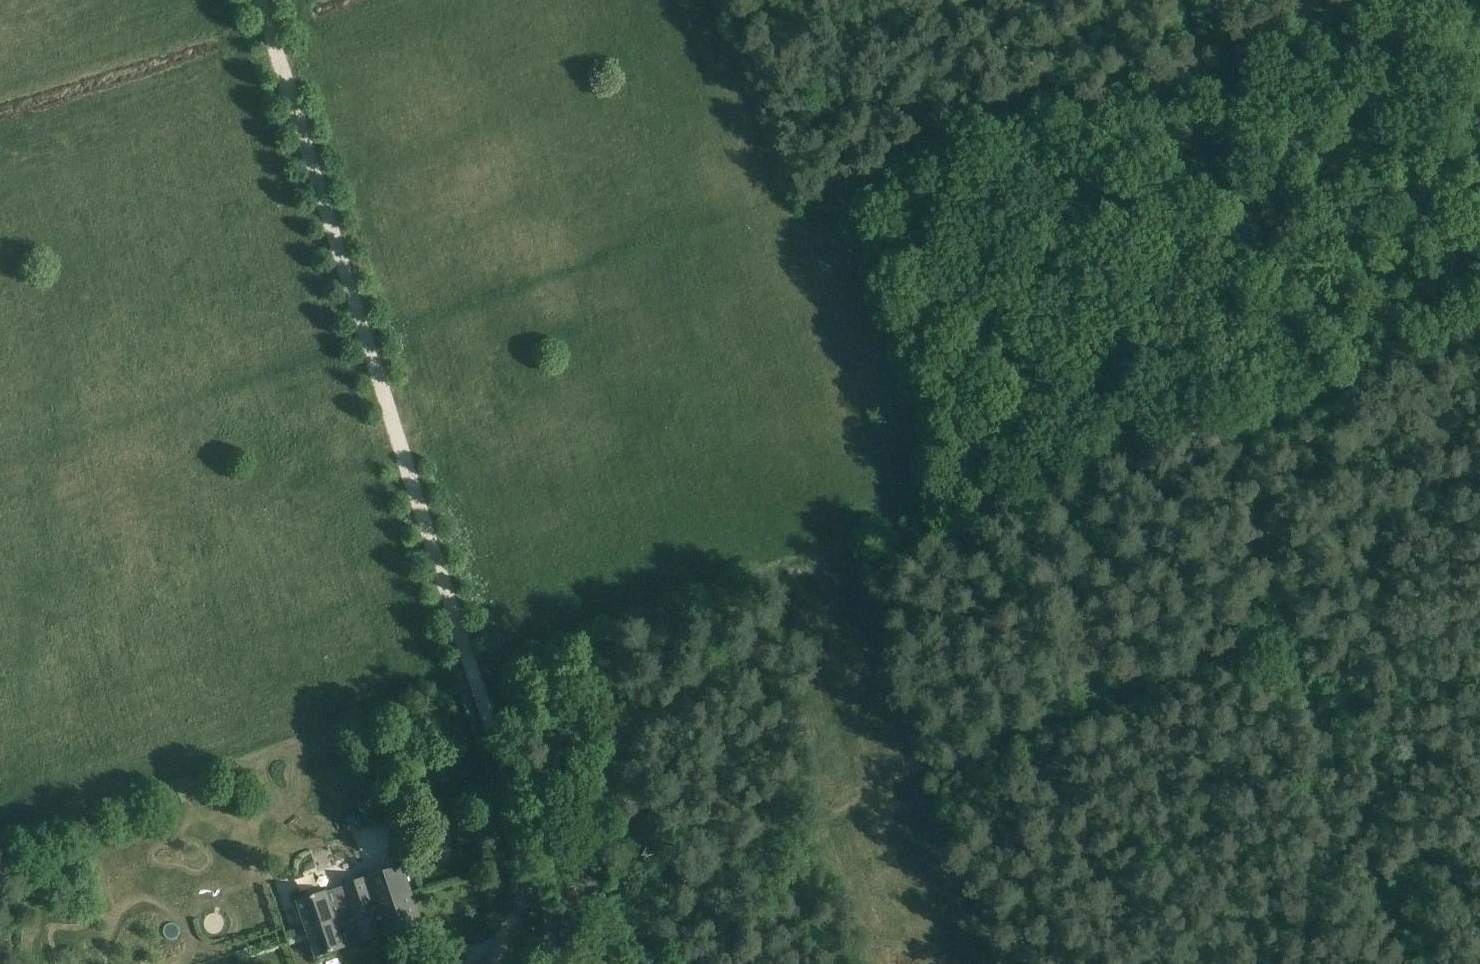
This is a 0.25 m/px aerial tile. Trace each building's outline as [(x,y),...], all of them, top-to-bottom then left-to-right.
[(306,928),(411,894),(402,866),(356,881),(355,876),(350,878),(351,882),(344,885),(345,886),(326,893),(326,891),(297,901),(306,928)] [(420,922),(411,894),(306,928),(315,957),(344,947),(344,946),(363,940),(363,941),(420,922)]
